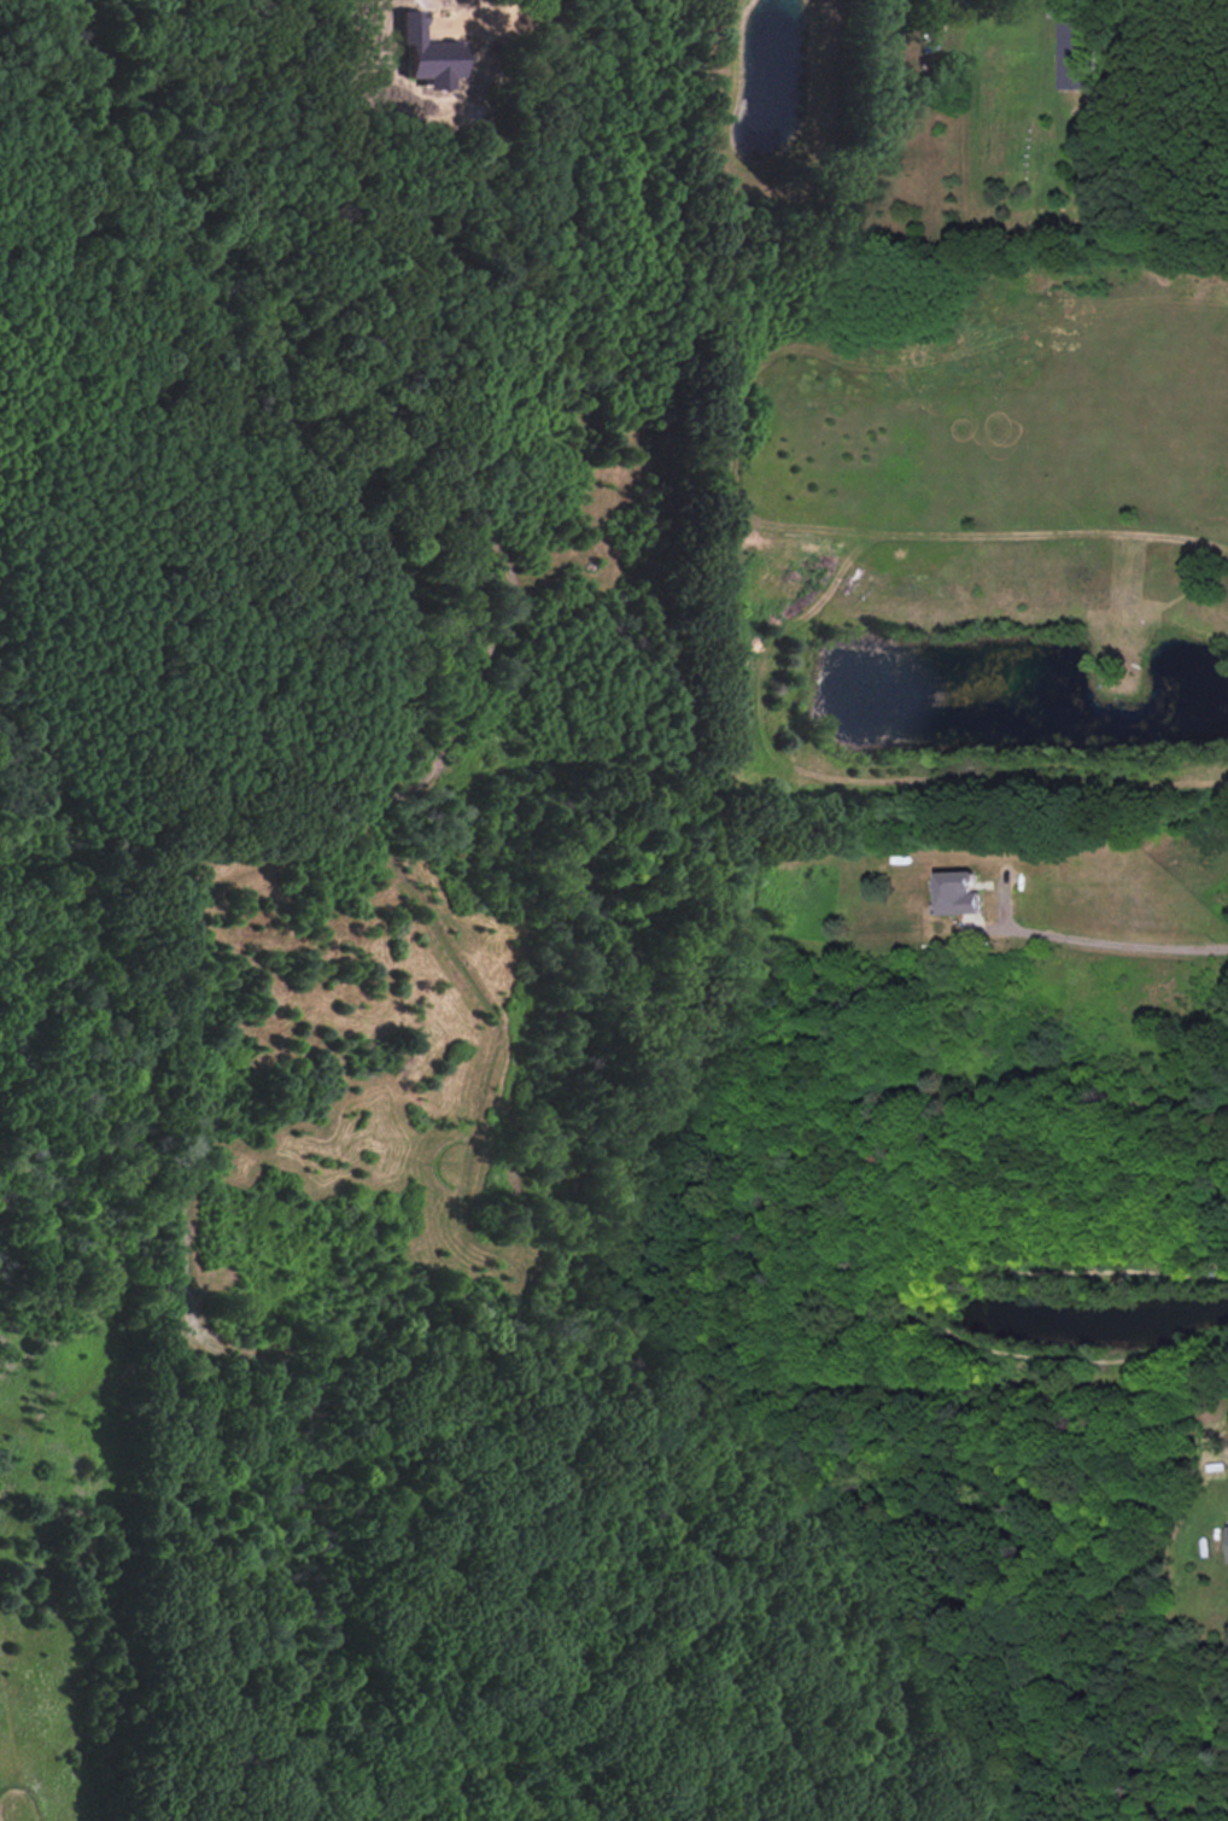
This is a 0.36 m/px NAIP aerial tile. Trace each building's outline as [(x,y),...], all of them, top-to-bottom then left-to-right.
[(1058,89),(1089,89),(1090,22),(1059,21),(1058,89)] [(940,915),(982,914),(982,891),(976,891),(975,871),(939,872),(940,915)]
